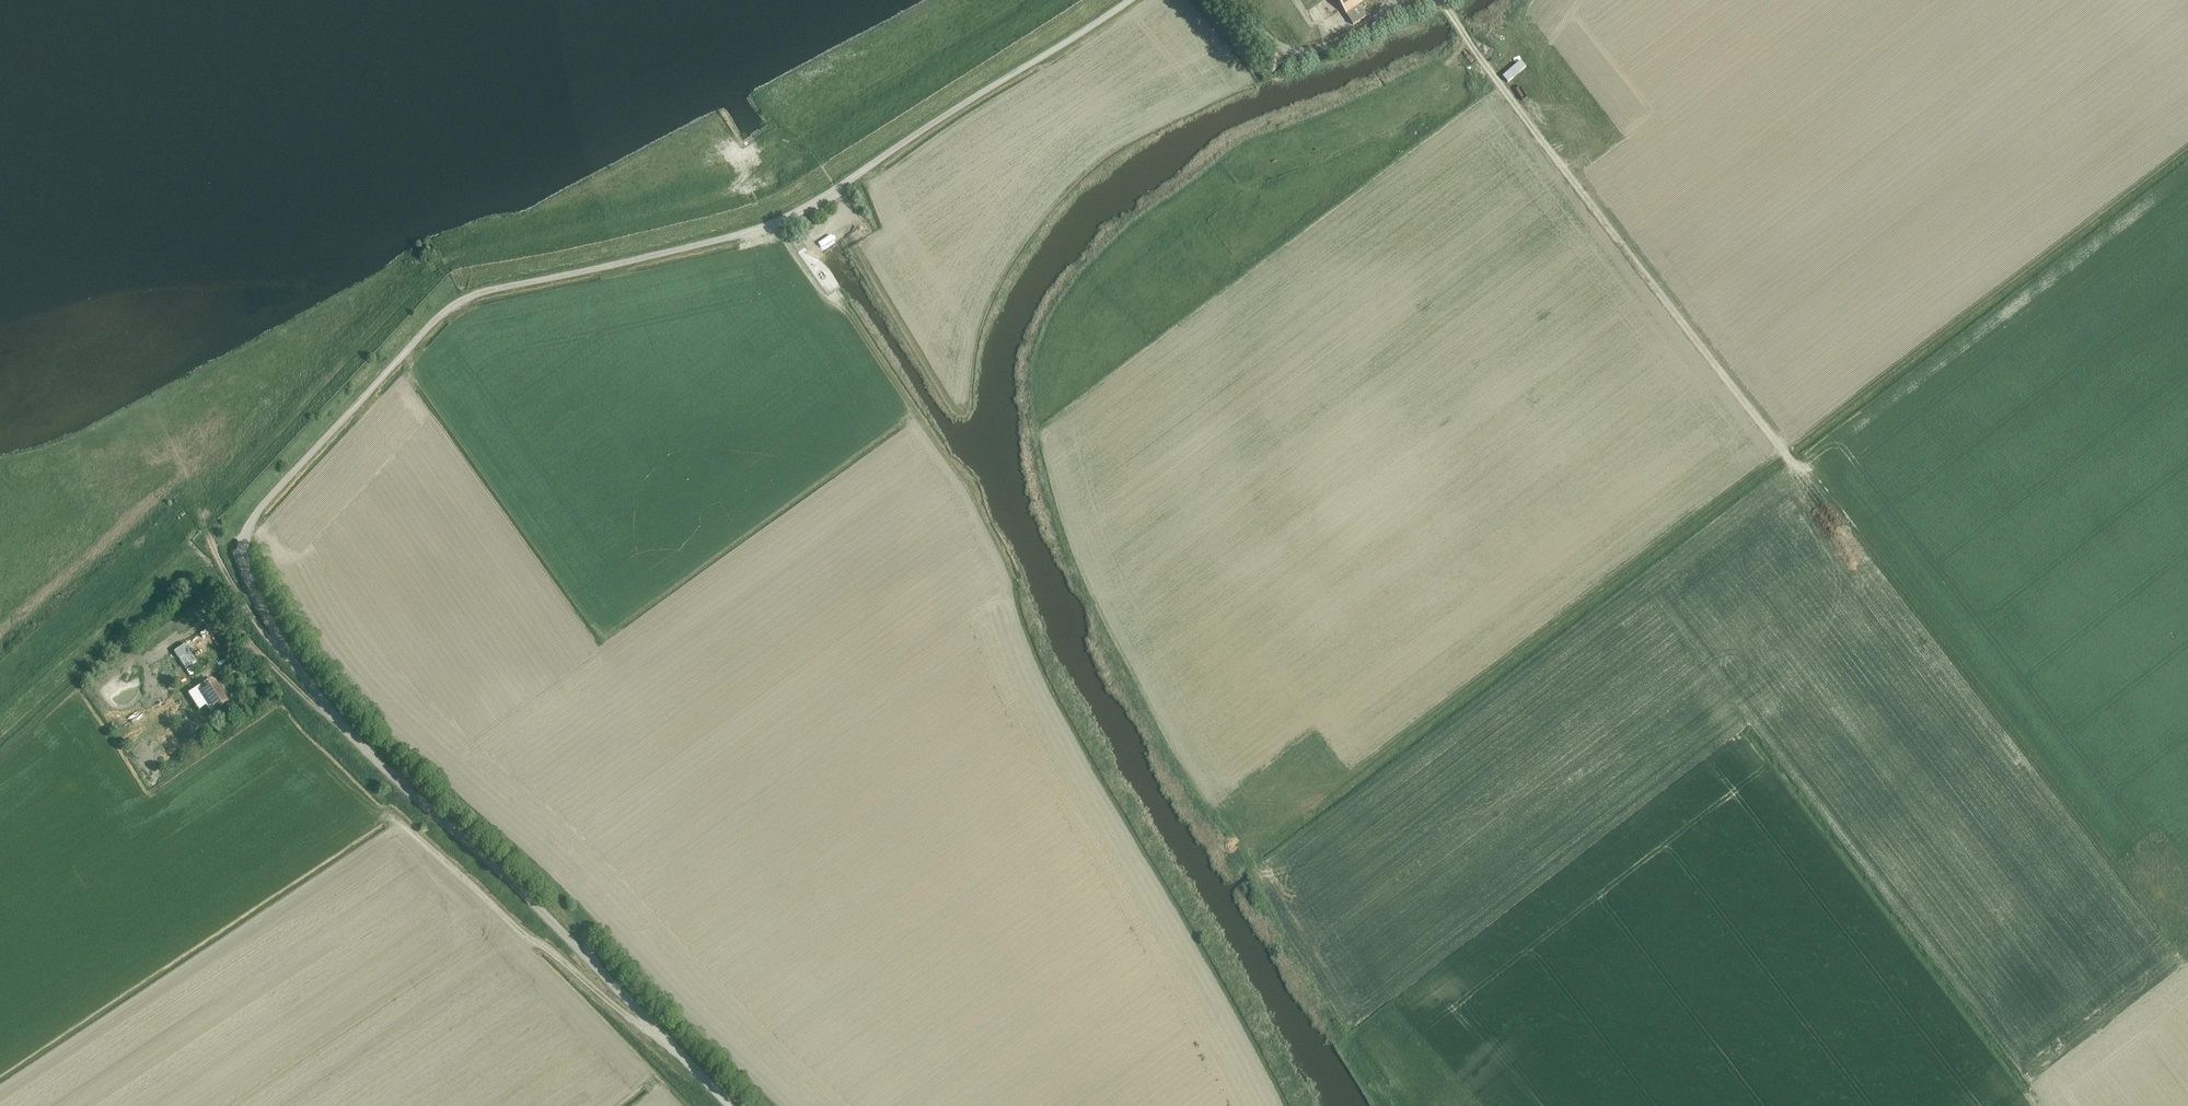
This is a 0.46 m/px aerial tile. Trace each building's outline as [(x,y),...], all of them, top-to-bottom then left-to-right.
[(1353,25),(1366,17),(1358,6),(1368,0),(1337,0),(1353,25)] [(1264,62),(1273,73),(1284,65),(1276,54),(1264,62)] [(1513,76),(1520,70),(1512,61),(1505,67),(1513,76)] [(831,236),(818,244),(821,249),(834,241),(831,236)] [(205,624),(212,632),(216,628),(209,620),(205,624)] [(176,647),(182,663),(200,656),(194,640),(176,647)] [(209,640),(202,644),(206,650),(213,646),(209,640)] [(209,704),(213,711),(228,702),(215,682),(201,690),(199,688),(188,695),(199,711),(209,704)] [(178,704),(186,715),(193,710),(186,699),(178,704)]
